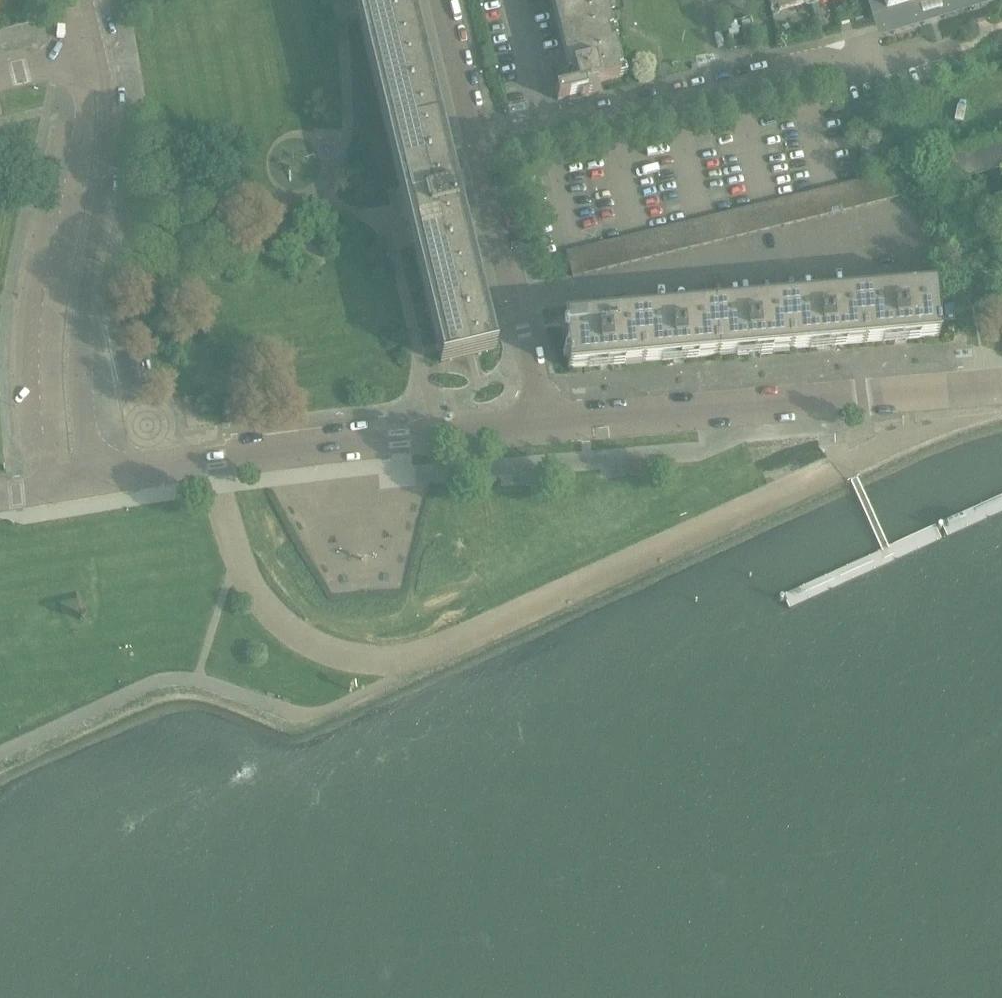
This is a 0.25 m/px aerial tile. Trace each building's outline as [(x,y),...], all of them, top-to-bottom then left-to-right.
[(411,0),(353,0),(399,187),(440,363),(495,351),(462,208),(470,206),(465,188),(461,189),(457,171),(453,172),(411,0)] [(557,101),(580,95),(580,98),(599,93),(596,83),(601,82),(623,77),(608,13),(604,0),(556,0),(572,66),(556,70),(561,90),(555,91),(557,101)] [(771,14),(817,0),(767,0),(771,14)] [(877,39),(991,5),(989,0),(865,0),(877,39)] [(942,155),(950,184),(1001,171),(1001,139),(942,155)] [(896,171),(885,174),(891,199),(903,196),(896,171)] [(879,202),(891,199),(885,174),(873,177),(879,202)] [(873,177),(861,180),(867,205),(879,202),(873,177)] [(856,207),(867,205),(861,180),(850,183),(856,207)] [(850,183),(838,185),(844,210),(856,207),(850,183)] [(832,213),(844,210),(838,185),(826,188),(832,213)] [(826,188),(814,191),(820,216),(832,213),(826,188)] [(808,219),(820,216),(814,191),(802,194),(808,219)] [(802,194),(791,197),(797,222),(808,219),(802,194)] [(785,225),(797,222),(791,197),(779,200),(785,225)] [(779,200),(767,203),(773,228),(785,225),(779,200)] [(761,230),(773,228),(767,203),(755,206),(761,230)] [(755,206),(744,208),(750,233),(761,230),(755,206)] [(738,236),(750,233),(744,208),(732,211),(738,236)] [(732,211),(720,214),(726,239),(738,236),(732,211)] [(714,242),(726,239),(720,214),(708,217),(714,242)] [(708,217),(696,220),(703,245),(714,242),(708,217)] [(691,248),(703,245),(696,220),(685,223),(691,248)] [(685,223),(673,226),(679,251),(691,248),(685,223)] [(667,253),(679,251),(673,226),(661,229),(667,253)] [(661,229),(649,231),(655,256),(667,253),(661,229)] [(644,259),(655,256),(649,231),(638,234),(644,259)] [(638,234),(626,237),(632,262),(644,259),(638,234)] [(620,265),(632,262),(626,237),(614,240),(620,265)] [(614,240),(602,243),(608,268),(620,265),(614,240)] [(597,271),(608,268),(602,243),(591,246),(597,271)] [(591,246),(579,249),(585,274),(597,271),(591,246)] [(579,249),(566,252),(573,276),(585,274),(579,249)] [(867,343),(895,340),(938,337),(934,288),(863,294),(867,343)] [(793,349),(822,346),(867,343),(863,294),(788,300),(793,349)] [(717,355),(748,353),(793,349),(788,300),(712,306),(717,355)] [(643,361),(673,359),(717,355),(712,306),(639,312),(643,361)] [(567,338),(569,368),(643,361),(639,312),(565,319),(562,320),(563,338),(567,338)]
